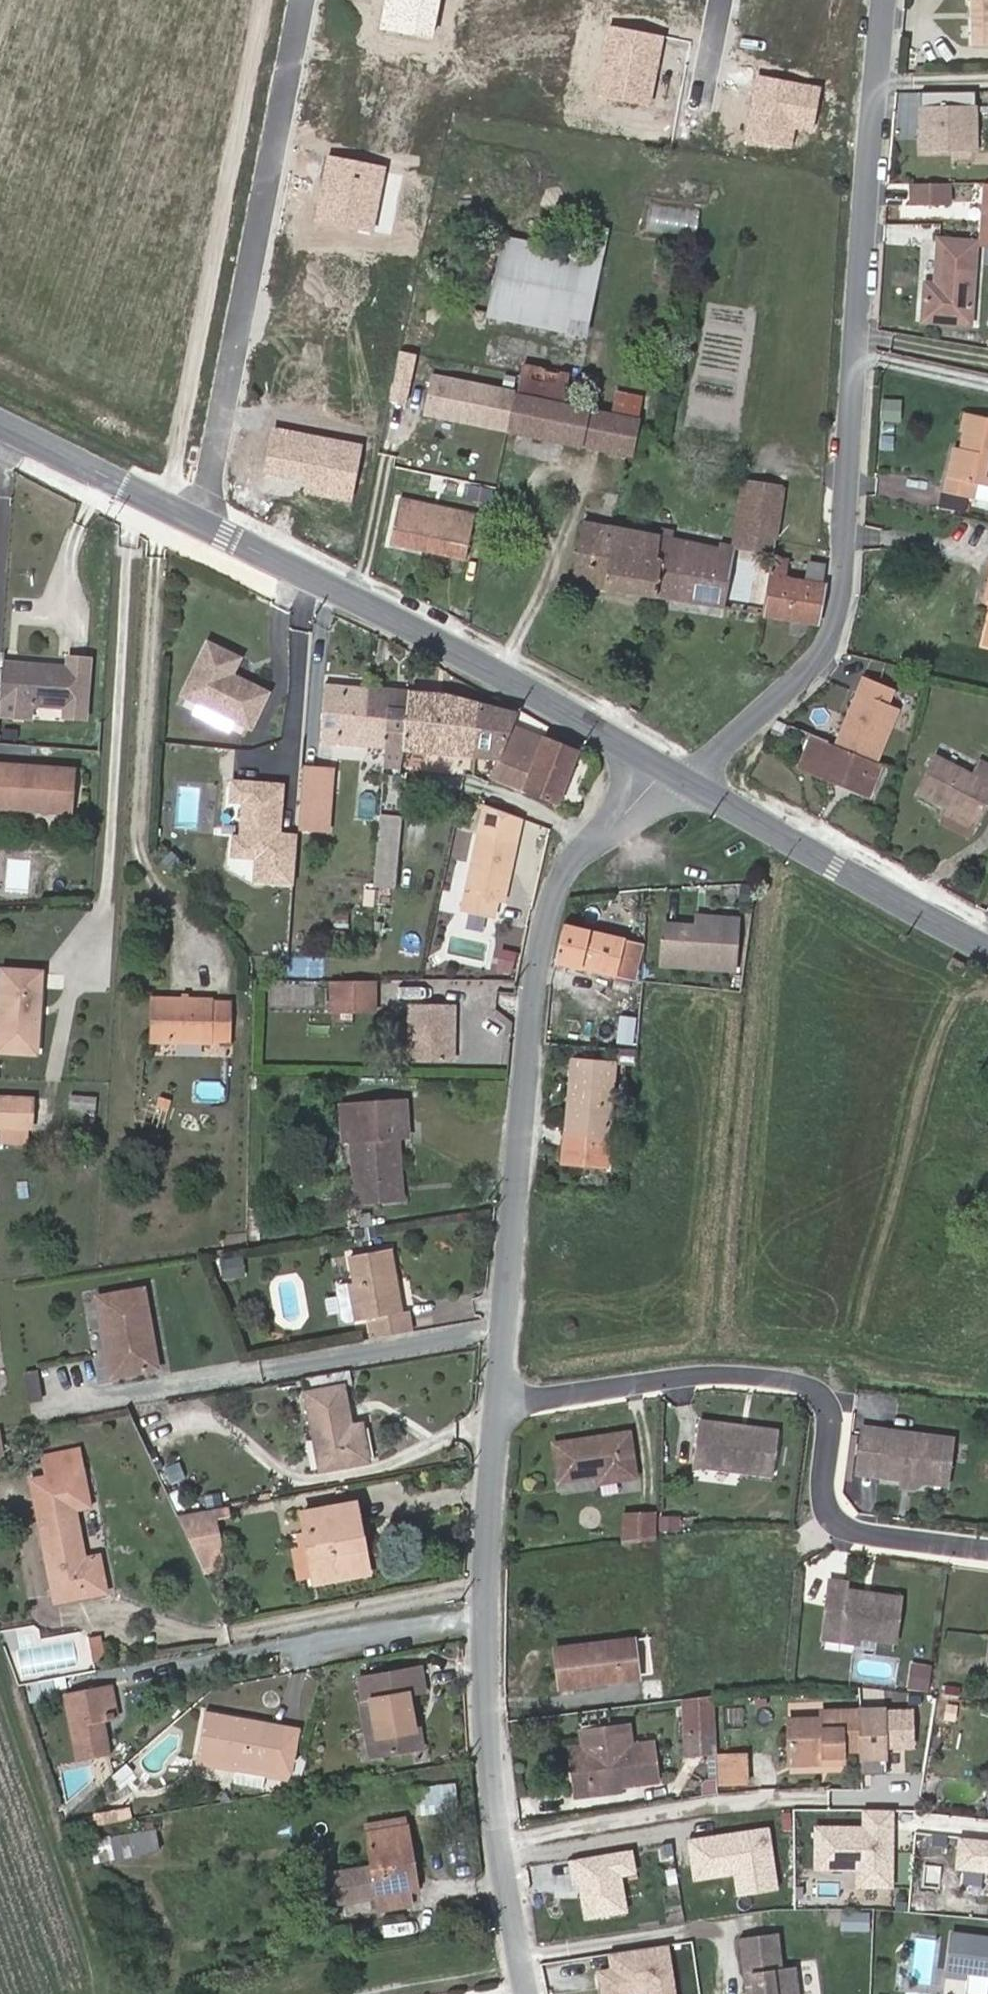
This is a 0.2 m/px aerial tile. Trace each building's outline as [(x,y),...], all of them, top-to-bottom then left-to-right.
[(970,44),(987,44),(987,0),(970,0),(970,44)] [(919,91),(917,151),(976,153),(978,93),(919,91)] [(696,237),(699,207),(648,202),(645,232),(696,237)] [(488,316),(584,336),(605,229),(585,226),(579,256),(504,240),(488,316)] [(939,239),(936,283),(926,282),(923,320),(970,323),(976,241),(939,239)] [(649,361),(660,363),(660,369),(673,371),(677,350),(652,346),(649,361)] [(399,367),(423,372),(426,355),(403,350),(399,367)] [(520,365),(518,374),(511,411),(507,432),(555,442),(563,404),(569,375),(520,365)] [(469,403),(511,411),(518,374),(477,366),(469,403)] [(611,414),(639,420),(644,395),(616,390),(611,414)] [(881,420),(901,420),(902,399),(881,399),(881,420)] [(555,442),(582,447),(590,410),(563,404),(555,442)] [(631,458),(639,420),(611,414),(590,410),(582,447),(631,458)] [(963,412),(958,431),(966,433),(970,414),(963,412)] [(956,479),(948,478),(945,492),(973,498),(976,483),(987,486),(987,418),(970,414),(966,433),(963,449),(956,479)] [(954,448),(948,478),(956,479),(963,449),(954,448)] [(775,539),(782,488),(743,482),(733,545),(737,546),(773,552),(775,539)] [(391,543),(464,558),(474,514),(400,499),(391,543)] [(656,557),(660,536),(584,523),(574,582),(655,596),(661,558),(656,557)] [(660,536),(672,538),(673,529),(661,528),(660,536)] [(726,571),(719,571),(721,552),(677,539),(672,538),(660,536),(656,557),(661,558),(655,596),(727,608),(731,585),(725,584),(726,571)] [(726,571),(725,584),(731,585),(737,546),(733,545),(721,544),(721,552),(719,571),(726,571)] [(784,577),(787,560),(772,558),(764,615),(817,623),(825,565),(810,563),(807,581),(784,577)] [(208,641),(183,692),(201,702),(235,719),(251,727),(269,691),(232,672),(240,657),(208,641)] [(1,661),(0,676),(0,702),(30,703),(63,705),(62,716),(83,718),(87,657),(67,655),(66,666),(1,661)] [(325,684),(320,739),(386,746),(388,712),(369,710),(371,688),(325,684)] [(388,712),(386,746),(405,747),(409,691),(371,688),(369,710),(388,712)] [(472,754),(480,702),(450,695),(409,691),(405,747),(472,754)] [(899,772),(905,741),(805,697),(792,727),(812,735),(828,742),(882,764),(899,772)] [(0,702),(0,717),(29,718),(30,703),(0,702)] [(235,719),(201,702),(197,712),(231,728),(235,719)] [(512,724),(517,712),(480,702),(472,754),(499,757),(512,724)] [(492,775),(560,803),(581,749),(544,734),(542,737),(512,724),(499,757),(492,775)] [(798,767),(814,774),(828,742),(812,735),(798,767)] [(828,742),(814,774),(868,797),(882,764),(828,742)] [(949,808),(976,822),(987,799),(987,766),(983,764),(976,778),(937,758),(919,792),(949,808)] [(23,764),(0,762),(0,806),(71,811),(75,768),(36,765),(36,770),(27,769),(23,764)] [(329,828),(333,768),(303,767),(299,827),(329,828)] [(279,802),(245,799),(242,843),(275,846),(279,802)] [(496,900),(503,902),(520,817),(484,803),(461,910),(492,918),(496,900)] [(945,814),(972,828),(976,822),(949,808),(945,814)] [(398,854),(400,814),(381,812),(378,852),(398,854)] [(396,885),(397,864),(397,862),(398,854),(378,852),(378,859),(378,861),(376,884),(396,885)] [(713,926),(714,916),(696,915),(695,925),(713,926)] [(734,969),(738,918),(714,916),(713,926),(695,925),(678,923),(678,927),(664,926),(661,963),(734,969)] [(564,925),(556,962),(635,980),(643,943),(564,925)] [(909,932),(897,925),(891,936),(902,942),(909,932)] [(2,969),(0,994),(0,1050),(37,1053),(44,972),(2,969)] [(332,996),(377,997),(377,979),(333,979),(332,996)] [(377,1011),(377,997),(332,996),(332,1011),(377,1011)] [(214,1002),(214,999),(150,998),(149,1042),(213,1043),(213,1039),(232,1040),(233,1002),(214,1002)] [(454,1004),(411,1003),(409,1058),(452,1059),(454,1004)] [(633,1045),(636,1016),(618,1014),(615,1043),(633,1045)] [(565,1162),(607,1165),(615,1064),(573,1061),(565,1162)] [(96,1109),(97,1096),(70,1094),(69,1108),(96,1109)] [(0,1096),(0,1125),(31,1127),(32,1098),(0,1096)] [(341,1105),(342,1125),(351,1124),(352,1138),(356,1200),(403,1198),(398,1136),(397,1122),(408,1121),(407,1101),(341,1105)] [(95,1135),(96,1117),(68,1115),(67,1133),(95,1135)] [(397,1122),(398,1136),(409,1134),(408,1121),(397,1122)] [(352,1138),(351,1124),(342,1125),(343,1139),(352,1138)] [(367,1305),(369,1319),(372,1337),(412,1330),(408,1310),(402,1311),(391,1247),(352,1254),(356,1282),(350,1284),(353,1307),(367,1305)] [(219,1276),(243,1277),(244,1256),(220,1255),(219,1276)] [(369,1319),(367,1305),(353,1307),(350,1284),(335,1286),(341,1323),(356,1320),(369,1319)] [(137,1289),(142,1319),(150,1317),(145,1287),(137,1289)] [(137,1289),(98,1296),(111,1376),(159,1368),(150,1317),(142,1319),(137,1289)] [(26,1401),(42,1399),(38,1370),(23,1372),(26,1401)] [(351,1424),(343,1385),(305,1391),(319,1469),(370,1460),(363,1422),(351,1424)] [(692,1464),(773,1474),(779,1431),(698,1422),(692,1464)] [(950,1478),(954,1439),(885,1431),(879,1476),(904,1479),(910,1480),(916,1488),(925,1482),(935,1476),(950,1478)] [(597,1476),(598,1484),(635,1478),(629,1434),(553,1445),(558,1482),(597,1476)] [(106,1591),(83,1468),(32,1479),(54,1600),(106,1591)] [(925,1482),(949,1485),(950,1478),(935,1476),(925,1482)] [(904,1479),(903,1487),(916,1488),(910,1480),(904,1479)] [(359,1575),(349,1526),(360,1524),(355,1500),(301,1510),(305,1530),(314,1576),(315,1584),(359,1575)] [(177,1514),(192,1545),(217,1541),(212,1508),(177,1514)] [(658,1541),(658,1514),(642,1515),(641,1544),(658,1541)] [(641,1544),(642,1515),(626,1515),(626,1547),(641,1544)] [(680,1532),(680,1515),(658,1515),(658,1531),(680,1532)] [(360,1524),(349,1526),(359,1575),(370,1573),(360,1524)] [(314,1576),(305,1530),(295,1532),(298,1546),(290,1547),(295,1579),(314,1576)] [(898,1637),(903,1595),(876,1592),(876,1594),(849,1589),(850,1579),(834,1577),(826,1629),(862,1633),(898,1637)] [(862,1633),(826,1629),(825,1635),(861,1639),(862,1633)] [(87,1637),(93,1662),(106,1659),(100,1634),(87,1637)] [(639,1677),(634,1640),(557,1649),(562,1686),(639,1677)] [(911,1661),(906,1688),(927,1692),(932,1665),(911,1661)] [(382,1753),(418,1746),(413,1719),(409,1694),(426,1691),(421,1666),(359,1678),(363,1703),(372,1702),(382,1753)] [(661,1678),(640,1679),(642,1700),(663,1699),(661,1678)] [(110,1719),(119,1718),(112,1683),(103,1685),(110,1719)] [(102,1721),(110,1719),(103,1685),(64,1693),(78,1761),(109,1755),(105,1735),(95,1737),(93,1722),(102,1721)] [(685,1700),(686,1732),(716,1731),(715,1696),(685,1700)] [(907,1718),(925,1721),(927,1703),(910,1701),(907,1718)] [(369,1755),(382,1753),(372,1702),(363,1703),(360,1704),(369,1755)] [(942,1704),(939,1720),(955,1722),(958,1707),(942,1704)] [(885,1761),(883,1710),(821,1711),(821,1718),(789,1719),(790,1753),(841,1752),(862,1751),(862,1761),(885,1761)] [(271,1772),(279,1735),(237,1726),(239,1719),(205,1712),(196,1758),(271,1772)] [(426,1745),(421,1717),(413,1719),(418,1746),(426,1745)] [(237,1726),(279,1735),(281,1727),(239,1719),(237,1726)] [(95,1737),(105,1735),(102,1721),(93,1722),(95,1737)] [(620,1786),(658,1780),(652,1742),(634,1744),(631,1725),(584,1733),(586,1745),(587,1751),(593,1790),(620,1786)] [(289,1776),(298,1730),(281,1727),(279,1735),(271,1772),(289,1776)] [(716,1731),(686,1732),(684,1754),(717,1753),(716,1731)] [(576,1793),(593,1790),(587,1751),(586,1745),(569,1748),(576,1793)] [(749,1753),(718,1752),(718,1784),(748,1784),(749,1753)] [(841,1752),(790,1753),(790,1764),(841,1762),(841,1752)] [(705,1784),(717,1784),(715,1756),(704,1756),(705,1784)] [(123,1780),(132,1771),(126,1764),(116,1772),(123,1780)] [(421,1814),(458,1808),(454,1781),(416,1788),(421,1814)] [(577,1797),(621,1791),(620,1786),(593,1790),(576,1793),(577,1797)] [(97,1824),(118,1820),(117,1810),(96,1814),(97,1824)] [(405,1878),(416,1876),(407,1824),(366,1831),(372,1865),(332,1872),(338,1904),(378,1897),(380,1910),(410,1905),(407,1890),(405,1878)] [(158,1848),(155,1831),(91,1841),(94,1859),(158,1848)] [(405,1878),(407,1890),(419,1888),(416,1876),(405,1878)] [(869,1912),(841,1912),(841,1929),(869,1929),(869,1912)] [(951,1932),(946,1968),(987,1974),(987,1937),(951,1932)] [(795,1967),(782,1968),(778,1934),(747,1938),(754,1993),(799,1993),(795,1967)] [(747,1938),(740,1939),(748,1993),(754,1993),(747,1938)] [(946,1968),(945,1974),(983,1980),(987,1980),(987,1974),(946,1968)]
